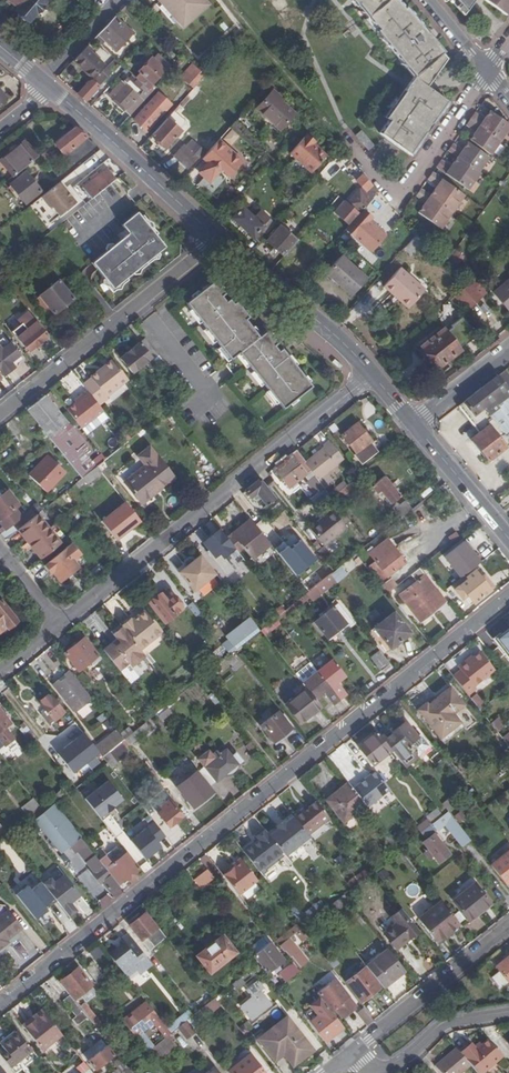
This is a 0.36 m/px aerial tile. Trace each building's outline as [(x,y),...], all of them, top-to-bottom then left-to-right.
[(27,20),(43,0),(22,0),(17,6),(15,9),(17,12),(25,18),(27,20)] [(161,0),(160,0),(158,2),(155,4),(173,24),(176,21),(163,7),(166,5),(161,0)] [(166,5),(163,7),(176,21),(182,28),(208,5),(203,0),(161,0),(166,5)] [(355,5),(357,4),(377,29),(375,31),(413,77),(385,117),(388,119),(379,133),(410,155),(448,102),(432,90),(426,86),(430,81),(446,59),(442,53),(443,52),(406,6),(404,7),(398,0),(350,0),(355,5)] [(463,15),(474,0),(451,0),(463,15)] [(506,15),(508,11),(508,0),(485,0),(506,15)] [(115,16),(98,34),(94,38),(101,44),(105,41),(116,51),(133,33),(115,16)] [(93,51),(88,45),(73,60),(93,78),(104,65),(91,53),(93,51)] [(170,65),(157,54),(153,58),(165,70),(170,65)] [(152,84),(165,70),(153,58),(139,72),(141,73),(136,78),(137,80),(151,93),(156,88),(152,84)] [(108,77),(120,63),(116,59),(103,73),(108,77)] [(185,80),(196,68),(192,64),(181,77),(185,80)] [(193,87),(203,75),(196,68),(185,80),(193,87)] [(85,101),(108,77),(103,73),(94,82),(93,80),(89,81),(77,94),(85,101)] [(130,116),(151,93),(137,80),(133,83),(126,76),(111,92),(114,95),(112,97),(125,109),(124,110),(130,116)] [(281,129),(295,113),(280,100),(281,98),(272,90),(257,108),(281,129)] [(147,131),(171,104),(158,92),(134,119),(147,131)] [(111,98),(124,110),(125,109),(112,97),(111,98)] [(181,129),(187,123),(186,120),(174,109),(152,134),(167,147),(182,130),(181,129)] [(490,111),(486,116),(488,117),(486,120),(484,119),(475,112),(471,118),(501,140),(508,128),(508,124),(490,111)] [(470,140),(491,154),(501,140),(471,118),(466,125),(475,132),(477,133),(475,135),(473,134),(470,140)] [(208,151),(229,128),(222,123),(203,146),(208,151)] [(73,164),(95,146),(74,127),(56,142),(73,164)] [(326,156),(313,144),(315,142),(306,134),(290,153),(312,172),(326,156)] [(233,165),(240,158),(219,139),(207,153),(211,157),(207,162),(199,171),(210,181),(221,168),(229,175),(236,168),(233,165)] [(8,179),(37,157),(24,142),(16,148),(19,151),(15,154),(13,151),(0,161),(7,169),(3,173),(8,179)] [(45,159),(56,150),(69,166),(73,164),(56,142),(41,154),(45,159)] [(188,167),(203,151),(192,142),(186,148),(184,145),(175,155),(188,167)] [(489,157),(468,142),(464,148),(466,149),(464,152),(462,150),(453,144),(448,150),(457,157),(478,172),(489,157)] [(73,169),(79,179),(107,160),(101,151),(73,169)] [(207,162),(211,157),(207,153),(202,158),(207,162)] [(436,167),(468,190),(480,173),(478,172),(457,157),(453,164),(454,165),(452,168),(451,167),(441,160),(436,167)] [(236,168),(242,160),(240,158),(233,165),(236,168)] [(91,198),(116,178),(107,168),(82,187),(91,198)] [(41,191),(25,171),(9,184),(10,185),(8,187),(12,192),(14,190),(25,204),(41,191)] [(453,211),(465,195),(433,172),(428,179),(437,186),(439,187),(437,190),(435,189),(430,195),(453,211)] [(378,191),(363,174),(356,180),(362,186),(347,203),(343,200),(333,211),(349,225),(359,214),(363,209),(373,197),(377,193),(378,191)] [(51,206),(59,215),(75,202),(59,182),(41,197),(47,205),(51,206)] [(418,212),(441,228),(453,211),(430,195),(421,189),(416,196),(425,202),(427,204),(425,206),(423,205),(418,212)] [(389,203),(378,191),(377,193),(387,204),(389,203)] [(246,199),(241,195),(235,202),(240,206),(246,199)] [(49,223),(57,215),(38,198),(31,206),(49,223)] [(259,242),(276,223),(261,210),(254,218),(250,214),(241,207),(232,218),(259,242)] [(254,218),(261,210),(257,207),(250,214),(254,218)] [(288,209),(282,216),(287,220),(293,213),(288,209)] [(363,209),(359,214),(349,225),(345,229),(370,252),(384,236),(368,221),(372,217),(363,209)] [(113,288),(165,247),(137,212),(121,224),(128,233),(125,235),(128,238),(123,242),(120,239),(92,262),(113,288)] [(416,234),(406,222),(400,230),(410,241),(416,234)] [(283,256),(286,253),(297,240),(280,225),(276,230),(274,228),(268,236),(269,237),(266,241),(283,256)] [(411,255),(424,244),(416,234),(410,241),(405,248),(411,255)] [(297,240),(305,248),(310,243),(301,235),(297,240)] [(297,240),(286,253),(295,261),(305,248),(297,240)] [(466,258),(457,248),(449,260),(455,267),(466,258)] [(367,278),(341,255),(326,273),(351,296),(367,278)] [(400,268),(384,286),(394,295),(395,293),(410,306),(425,289),(400,268)] [(474,279),(453,296),(465,310),(482,296),(475,288),(479,285),(474,279)] [(494,292),(508,310),(508,279),(494,292)] [(54,314),(73,299),(58,280),(39,296),(32,302),(47,320),(54,314)] [(259,337),(245,319),(248,317),(236,301),(234,303),(234,304),(230,307),(226,302),(221,296),(225,293),(214,280),(186,303),(197,316),(200,313),(204,318),(201,320),(231,359),(239,352),(269,389),(272,387),(276,393),(273,395),(284,408),(312,386),(287,355),(280,360),(276,355),(279,352),(278,351),(274,345),(277,343),(267,330),(259,337)] [(479,285),(475,288),(482,296),(485,293),(479,285)] [(409,308),(410,306),(395,293),(394,295),(409,308)] [(234,303),(236,301),(232,296),(226,302),(230,307),(234,304),(234,303)] [(29,352),(47,336),(27,312),(17,320),(22,326),(13,333),(29,352)] [(438,368),(460,349),(465,346),(456,334),(451,338),(445,330),(422,348),(431,359),(428,361),(435,370),(438,368)] [(10,343),(8,344),(2,338),(0,339),(0,371),(3,375),(14,366),(10,362),(19,355),(10,343)] [(163,360),(145,338),(120,358),(132,372),(144,362),(150,370),(163,360)] [(287,355),(282,348),(278,351),(279,352),(276,355),(280,360),(287,355)] [(431,359),(422,348),(419,350),(428,361),(431,359)] [(106,396),(127,379),(112,359),(102,367),(104,370),(92,379),(91,378),(83,385),(87,390),(99,405),(108,398),(106,396)] [(92,379),(104,370),(102,367),(90,377),(91,378),(92,379)] [(504,370),(498,376),(508,390),(508,389),(508,376),(504,370)] [(496,405),(502,400),(508,395),(506,391),(508,390),(498,376),(458,406),(475,428),(484,420),(478,412),(488,405),(493,411),(498,407),(496,405)] [(81,428),(103,410),(99,405),(87,390),(79,397),(80,398),(75,403),(67,409),(81,428)] [(77,446),(83,441),(69,422),(68,423),(45,394),(26,409),(78,473),(82,478),(82,477),(95,467),(77,446)] [(87,434),(108,417),(103,410),(81,428),(87,434)] [(484,420),(475,428),(479,433),(471,439),(488,461),(506,447),(489,426),(491,424),(487,419),(484,420)] [(378,452),(369,440),(371,439),(357,421),(342,433),(356,451),(354,453),(363,464),(378,452)] [(131,438),(124,430),(121,432),(128,441),(131,438)] [(128,441),(121,432),(116,436),(122,445),(128,441)] [(327,472),(337,463),(343,458),(329,441),(323,446),(324,447),(317,452),(314,455),(306,461),(304,463),(324,488),(334,481),(327,472)] [(142,503),(173,477),(149,447),(138,456),(146,465),(125,482),(142,503)] [(306,474),(300,466),(304,463),(306,461),(297,450),(274,468),(279,475),(283,479),(289,487),(306,474)] [(46,492),(65,471),(48,455),(29,475),(46,492)] [(406,458),(399,462),(412,484),(419,480),(406,458)] [(87,484),(101,473),(96,466),(95,467),(82,477),(86,482),(87,484)] [(75,483),(82,478),(78,473),(69,480),(73,485),(75,483)] [(401,496),(385,476),(371,486),(373,488),(375,491),(377,494),(380,491),(391,504),(401,496)] [(78,488),(86,482),(82,477),(82,478),(75,483),(78,488)] [(276,499),(260,479),(245,491),(250,498),(252,496),(257,492),(262,498),(267,506),(276,499)] [(336,502),(356,486),(352,481),(347,485),(339,492),(332,498),(336,502)] [(339,492),(347,485),(344,481),(335,488),(339,492)] [(331,496),(329,493),(324,488),(310,499),(317,508),(331,496)] [(332,498),(339,492),(335,488),(329,493),(331,496),(332,498)] [(15,509),(19,505),(7,491),(1,495),(0,493),(0,519),(0,523),(3,527),(0,529),(0,535),(4,540),(17,529),(36,515),(31,509),(26,513),(24,518),(22,518),(21,517),(15,509)] [(262,498),(257,492),(252,496),(257,502),(262,498)] [(119,539),(141,522),(119,495),(110,502),(115,509),(102,519),(119,539)] [(402,517),(411,509),(405,501),(404,501),(395,509),(402,517)] [(36,513),(40,509),(36,504),(31,507),(36,513)] [(351,521),(338,505),(333,509),(345,525),(351,521)] [(324,546),(347,527),(345,525),(333,509),(324,516),(325,518),(321,521),(320,519),(310,528),(324,546)] [(55,523),(45,511),(38,517),(48,529),(55,523)] [(38,517),(36,514),(36,515),(17,529),(27,541),(32,538),(36,543),(31,547),(41,559),(60,544),(48,529),(38,517)] [(259,530),(250,519),(232,533),(238,540),(234,543),(240,550),(243,548),(252,559),(271,545),(259,530)] [(235,548),(227,538),(219,529),(203,542),(208,548),(215,557),(220,553),(224,557),(235,548)] [(238,540),(232,533),(227,538),(235,548),(238,552),(240,550),(234,543),(238,540)] [(31,547),(36,543),(32,538),(27,541),(31,547)] [(406,563),(387,538),(374,549),(372,546),(367,550),(379,566),(375,570),(383,580),(406,563)] [(284,542),(275,550),(296,576),(316,560),(300,540),(289,549),(284,542)] [(462,577),(480,562),(463,542),(445,556),(462,577)] [(332,556),(324,546),(318,551),(326,561),(332,556)] [(60,582),(78,567),(73,560),(80,554),(74,547),(47,568),(53,576),(54,575),(60,582)] [(215,557),(208,548),(206,551),(212,559),(215,557)] [(194,591),(216,573),(201,554),(194,559),(192,557),(189,556),(184,560),(184,564),(185,566),(179,571),(194,591)] [(336,583),(346,575),(340,566),(330,574),(335,582),(336,583)] [(444,601),(445,601),(419,568),(394,588),(397,591),(413,578),(416,581),(399,595),(420,620),(435,608),(444,601)] [(490,589),(493,587),(484,575),(480,578),(474,570),(466,577),(467,579),(459,585),(467,595),(474,603),(490,590),(490,589)] [(322,593),(335,582),(330,574),(311,589),(317,596),(321,592),(322,593)] [(467,595),(459,585),(455,589),(463,598),(467,595)] [(392,598),(398,593),(397,591),(394,588),(388,593),(392,598)] [(163,600),(170,595),(167,591),(160,596),(163,600)] [(166,621),(182,608),(171,594),(170,595),(163,600),(160,596),(151,603),(166,621)] [(8,609),(8,607),(5,603),(4,603),(3,603),(0,600),(0,632),(1,630),(6,626),(7,628),(17,620),(8,609)] [(444,601),(435,608),(437,610),(446,603),(444,601)] [(200,612),(194,603),(189,607),(196,616),(200,612)] [(328,638),(351,619),(338,603),(314,622),(328,638)] [(284,611),(280,606),(275,610),(279,615),(284,611)] [(288,615),(294,610),(290,606),(285,610),(288,615)] [(141,650),(164,632),(146,609),(132,619),(131,618),(122,626),(122,627),(141,650)] [(279,622),(288,615),(285,610),(284,611),(279,615),(275,618),(279,622)] [(410,632),(393,612),(374,628),(384,641),(390,648),(410,632)] [(233,646),(257,627),(249,617),(226,636),(228,639),(233,646)] [(279,622),(275,618),(267,624),(272,630),(280,624),(279,622)] [(111,631),(113,634),(122,627),(122,626),(120,624),(111,631)] [(272,630),(267,624),(260,630),(265,635),(272,630)] [(107,654),(120,671),(129,664),(132,667),(146,656),(141,650),(122,627),(113,634),(117,639),(120,643),(107,654)] [(236,649),(260,630),(257,627),(233,646),(236,649)] [(384,641),(374,628),(369,632),(380,645),(384,641)] [(497,639),(508,654),(508,629),(497,639)] [(98,655),(84,638),(74,646),(71,643),(64,648),(67,651),(65,653),(79,670),(92,660),(98,655)] [(117,639),(103,649),(107,654),(120,643),(117,639)] [(236,649),(233,646),(228,639),(222,644),(227,651),(230,654),(232,653),(236,649)] [(214,661),(227,651),(222,644),(209,654),(214,661)] [(461,670),(453,676),(464,690),(493,667),(479,650),(472,656),(466,660),(464,658),(456,665),(461,670)] [(389,663),(379,651),(371,657),(381,670),(389,663)] [(242,665),(232,653),(230,654),(209,672),(213,677),(229,664),(236,671),(242,665)] [(347,694),(338,682),(346,675),(332,659),(302,682),(316,699),(324,693),(334,705),(340,699),(347,694)] [(91,698),(70,671),(58,680),(53,684),(75,711),(91,698)] [(300,722),(321,706),(316,699),(302,682),(293,690),(297,695),(286,704),(300,722)] [(461,722),(454,714),(465,705),(450,686),(436,698),(434,696),(417,709),(440,739),(449,732),(461,722)] [(49,724),(64,712),(50,695),(48,696),(47,695),(40,700),(41,702),(40,703),(45,710),(41,713),(48,722),(49,724)] [(159,717),(170,710),(168,708),(158,715),(159,717)] [(11,723),(8,719),(10,717),(6,712),(4,714),(0,709),(0,739),(6,746),(14,739),(6,728),(11,723)] [(273,742),(291,727),(278,710),(260,725),(273,742)] [(505,726),(498,718),(491,724),(498,731),(505,726)] [(422,744),(425,741),(418,732),(416,734),(406,721),(393,731),(391,728),(381,736),(404,765),(416,755),(413,752),(422,745),(422,744)] [(36,736),(24,722),(21,725),(24,729),(22,731),(30,741),(36,736)] [(98,753),(93,748),(72,722),(48,742),(73,773),(98,753)] [(138,741),(151,730),(145,722),(133,732),(124,739),(129,745),(137,739),(138,741)] [(453,737),(465,727),(461,722),(449,732),(453,737)] [(124,739),(133,732),(128,727),(120,734),(124,739)] [(121,742),(124,740),(116,730),(93,748),(98,753),(103,756),(121,742)] [(371,763),(389,748),(376,732),(358,746),(371,763)] [(129,745),(124,739),(124,740),(121,742),(125,748),(129,745)] [(416,755),(429,745),(425,741),(422,744),(422,745),(413,752),(416,755)] [(116,761),(126,754),(127,751),(125,748),(121,742),(103,756),(111,767),(117,763),(116,761)] [(256,749),(251,742),(246,745),(251,753),(256,749)] [(237,765),(238,763),(232,755),(226,748),(220,753),(214,746),(208,750),(198,758),(216,781),(226,773),(228,773),(230,772),(232,771),(234,770),(235,768),(236,766),(237,765)] [(373,765),(391,750),(389,748),(371,763),(373,765)] [(243,760),(236,752),(232,755),(238,763),(243,760)] [(375,771),(353,789),(365,805),(370,810),(392,792),(375,771)] [(193,807),(212,791),(196,772),(177,787),(193,807)] [(108,779),(85,798),(101,817),(123,799),(108,779)] [(351,786),(348,782),(335,793),(334,794),(334,795),(334,797),(334,799),(335,801),(337,803),(338,804),(333,808),(344,822),(365,805),(353,789),(351,786)] [(54,805),(67,794),(62,789),(49,799),(54,805)] [(161,807),(170,800),(163,791),(154,798),(161,807)] [(337,803),(335,801),(334,799),(334,797),(334,795),(334,794),(335,793),(326,799),(333,808),(338,804),(337,803)] [(448,811),(455,805),(450,798),(438,808),(443,815),(448,811)] [(29,814),(39,806),(34,799),(23,807),(29,814)] [(34,821),(54,805),(49,799),(30,815),(34,821)] [(182,816),(170,800),(161,807),(163,809),(158,813),(163,819),(169,827),(182,816)] [(330,818),(317,801),(308,808),(304,811),(302,809),(293,816),(308,835),(330,818)] [(80,837),(54,805),(34,821),(60,853),(80,837)] [(421,832),(442,815),(437,809),(427,817),(428,819),(417,827),(421,832)] [(470,839),(448,811),(443,815),(442,815),(421,832),(420,833),(423,837),(435,828),(436,830),(445,823),(462,845),(470,839)] [(285,855),(309,836),(308,835),(293,816),(284,823),(285,824),(279,829),(278,828),(269,835),(282,851),(285,855)] [(153,819),(130,837),(147,858),(161,847),(158,843),(166,836),(153,819)] [(255,837),(265,829),(263,827),(253,835),(255,837)] [(258,870),(282,851),(269,835),(265,829),(255,837),(257,840),(243,851),(258,870)] [(385,840),(390,836),(387,831),(382,835),(385,840)] [(450,855),(433,834),(423,842),(428,849),(424,852),(429,858),(433,855),(439,863),(450,855)] [(389,844),(394,840),(390,836),(385,840),(389,844)] [(125,850),(121,844),(116,848),(120,854),(125,850)] [(123,891),(99,860),(86,845),(77,852),(94,873),(93,875),(99,883),(101,881),(107,889),(108,888),(116,897),(123,891)] [(124,881),(140,868),(125,850),(120,854),(109,863),(104,856),(99,860),(123,891),(129,887),(124,881)] [(491,865),(506,884),(508,882),(508,851),(491,865)] [(239,895),(257,880),(242,860),(234,867),(223,875),(239,895)] [(202,890),(215,879),(206,869),(193,880),(202,890)] [(360,880),(369,873),(366,869),(357,876),(360,880)] [(50,878),(42,883),(54,898),(56,901),(69,916),(76,910),(70,903),(68,900),(71,898),(73,900),(80,895),(63,874),(53,882),(50,878)] [(351,887),(358,881),(354,877),(348,882),(351,887)] [(44,907),(54,898),(42,883),(40,881),(30,889),(26,885),(15,894),(36,920),(47,910),(46,909),(44,907)] [(469,920),(491,903),(475,883),(465,891),(463,889),(457,894),(451,898),(469,920)] [(339,909),(349,900),(344,894),(334,903),(339,909)] [(44,907),(46,909),(56,901),(54,898),(44,907)] [(450,928),(458,921),(456,918),(442,901),(419,919),(437,942),(452,930),(450,928)] [(339,909),(334,903),(329,906),(334,913),(339,909)] [(471,923),(493,905),(491,903),(469,920),(471,923)] [(396,948),(419,930),(402,908),(391,916),(397,923),(384,933),(396,948)] [(22,928),(9,910),(0,917),(0,949),(4,946),(2,944),(7,940),(22,928)] [(166,938),(158,928),(157,928),(145,913),(129,926),(149,951),(166,938)] [(465,919),(461,914),(456,918),(458,921),(460,923),(465,919)] [(460,923),(458,921),(450,928),(452,930),(437,942),(440,945),(463,927),(460,923)] [(301,929),(303,927),(300,923),(291,930),(294,934),(301,929)] [(293,943),(305,933),(301,929),(294,934),(279,946),(283,951),(284,950),(293,943)] [(279,946),(294,934),(291,930),(276,942),(279,946)] [(139,962),(146,957),(127,934),(121,939),(123,943),(121,945),(122,947),(119,949),(116,949),(109,955),(126,976),(134,970),(145,969),(139,962)] [(210,972),(235,952),(222,935),(196,956),(210,972)] [(262,937),(249,948),(255,955),(269,944),(262,937)] [(387,948),(380,939),(375,944),(382,953),(387,948)] [(283,959),(270,943),(269,944),(255,955),(254,956),(263,966),(261,967),(266,973),(283,959)] [(307,961),(293,943),(284,950),(289,956),(291,955),(300,967),(307,961)] [(398,973),(404,969),(387,948),(382,953),(366,966),(383,988),(399,975),(398,973)] [(300,967),(291,955),(289,956),(299,968),(300,967)] [(333,968),(339,963),(333,955),(327,960),(333,968)] [(496,966),(499,971),(491,977),(501,990),(508,984),(508,956),(496,966)] [(145,969),(151,964),(146,957),(139,962),(145,969)] [(298,969),(292,962),(289,966),(294,972),(298,969)] [(103,976),(93,963),(86,969),(96,982),(103,976)] [(261,970),(257,965),(249,971),(254,976),(261,970)] [(91,986),(77,968),(60,982),(74,999),(80,995),(91,986)] [(380,987),(364,968),(347,982),(362,1001),(380,987)] [(237,989),(245,983),(241,978),(233,984),(237,989)] [(356,1006),(344,990),(343,990),(340,993),(338,989),(341,987),(334,979),(316,993),(320,997),(331,1011),(334,1008),(342,1017),(356,1006)] [(251,1019),(270,1003),(260,991),(264,988),(258,980),(246,989),(252,997),(240,1006),(251,1019)] [(86,1001),(94,996),(95,991),(91,986),(80,995),(86,1001)] [(78,1025),(87,1018),(69,995),(63,1000),(76,1016),(72,1019),(78,1025)] [(331,1011),(320,997),(310,1005),(313,1008),(318,1015),(311,1021),(326,1041),(336,1033),(344,1027),(331,1011)] [(224,1010),(214,998),(200,1009),(206,1017),(210,1021),(224,1010)] [(135,1037),(153,1022),(148,1016),(154,1011),(146,1001),(122,1021),(135,1037)] [(102,1025),(85,1003),(80,1006),(98,1028),(102,1025)] [(318,1015),(313,1008),(306,1014),(311,1021),(318,1015)] [(374,1021),(364,1008),(357,1013),(367,1026),(374,1021)] [(24,1027),(44,1012),(42,1009),(22,1025),(24,1027)] [(193,1027),(206,1017),(200,1009),(193,1015),(187,1020),(193,1027)] [(187,1020),(193,1015),(188,1010),(167,1027),(171,1033),(177,1028),(187,1020)] [(43,1051),(62,1035),(44,1012),(24,1027),(43,1051)] [(257,1039),(269,1054),(278,1047),(281,1051),(284,1048),(294,1061),(312,1047),(287,1015),(257,1039)] [(196,1032),(187,1020),(177,1028),(186,1040),(196,1032)] [(167,1036),(171,1033),(167,1027),(165,1025),(159,1030),(165,1037),(167,1036)] [(338,1035),(345,1029),(344,1027),(336,1033),(338,1035)] [(9,1067),(31,1049),(18,1033),(1,1046),(5,1050),(7,1053),(2,1058),(9,1067)] [(153,1047),(143,1034),(137,1039),(147,1052),(149,1050),(153,1047)] [(220,1046),(227,1041),(222,1034),(215,1040),(220,1046)] [(157,1048),(169,1039),(167,1036),(165,1037),(155,1045),(157,1048)] [(95,1070),(114,1055),(101,1039),(82,1054),(95,1070)] [(163,1055),(174,1046),(169,1039),(157,1048),(155,1045),(153,1047),(149,1050),(156,1059),(162,1054),(163,1055)] [(504,1058),(490,1041),(477,1052),(471,1045),(460,1054),(471,1067),(476,1072),(497,1072),(501,1069),(497,1064),(504,1058)] [(278,1047),(269,1054),(275,1061),(284,1054),(294,1066),(314,1050),(312,1047),(294,1061),(284,1048),(281,1051),(278,1047)] [(456,1050),(435,1067),(440,1072),(464,1072),(471,1067),(460,1054),(456,1050)] [(250,1055),(228,1072),(229,1072),(264,1072),(250,1055)] [(127,1068),(119,1057),(114,1062),(119,1068),(112,1072),(121,1072),(123,1071),(127,1068)] [(77,1067),(82,1072),(89,1068),(83,1061),(77,1067)]
